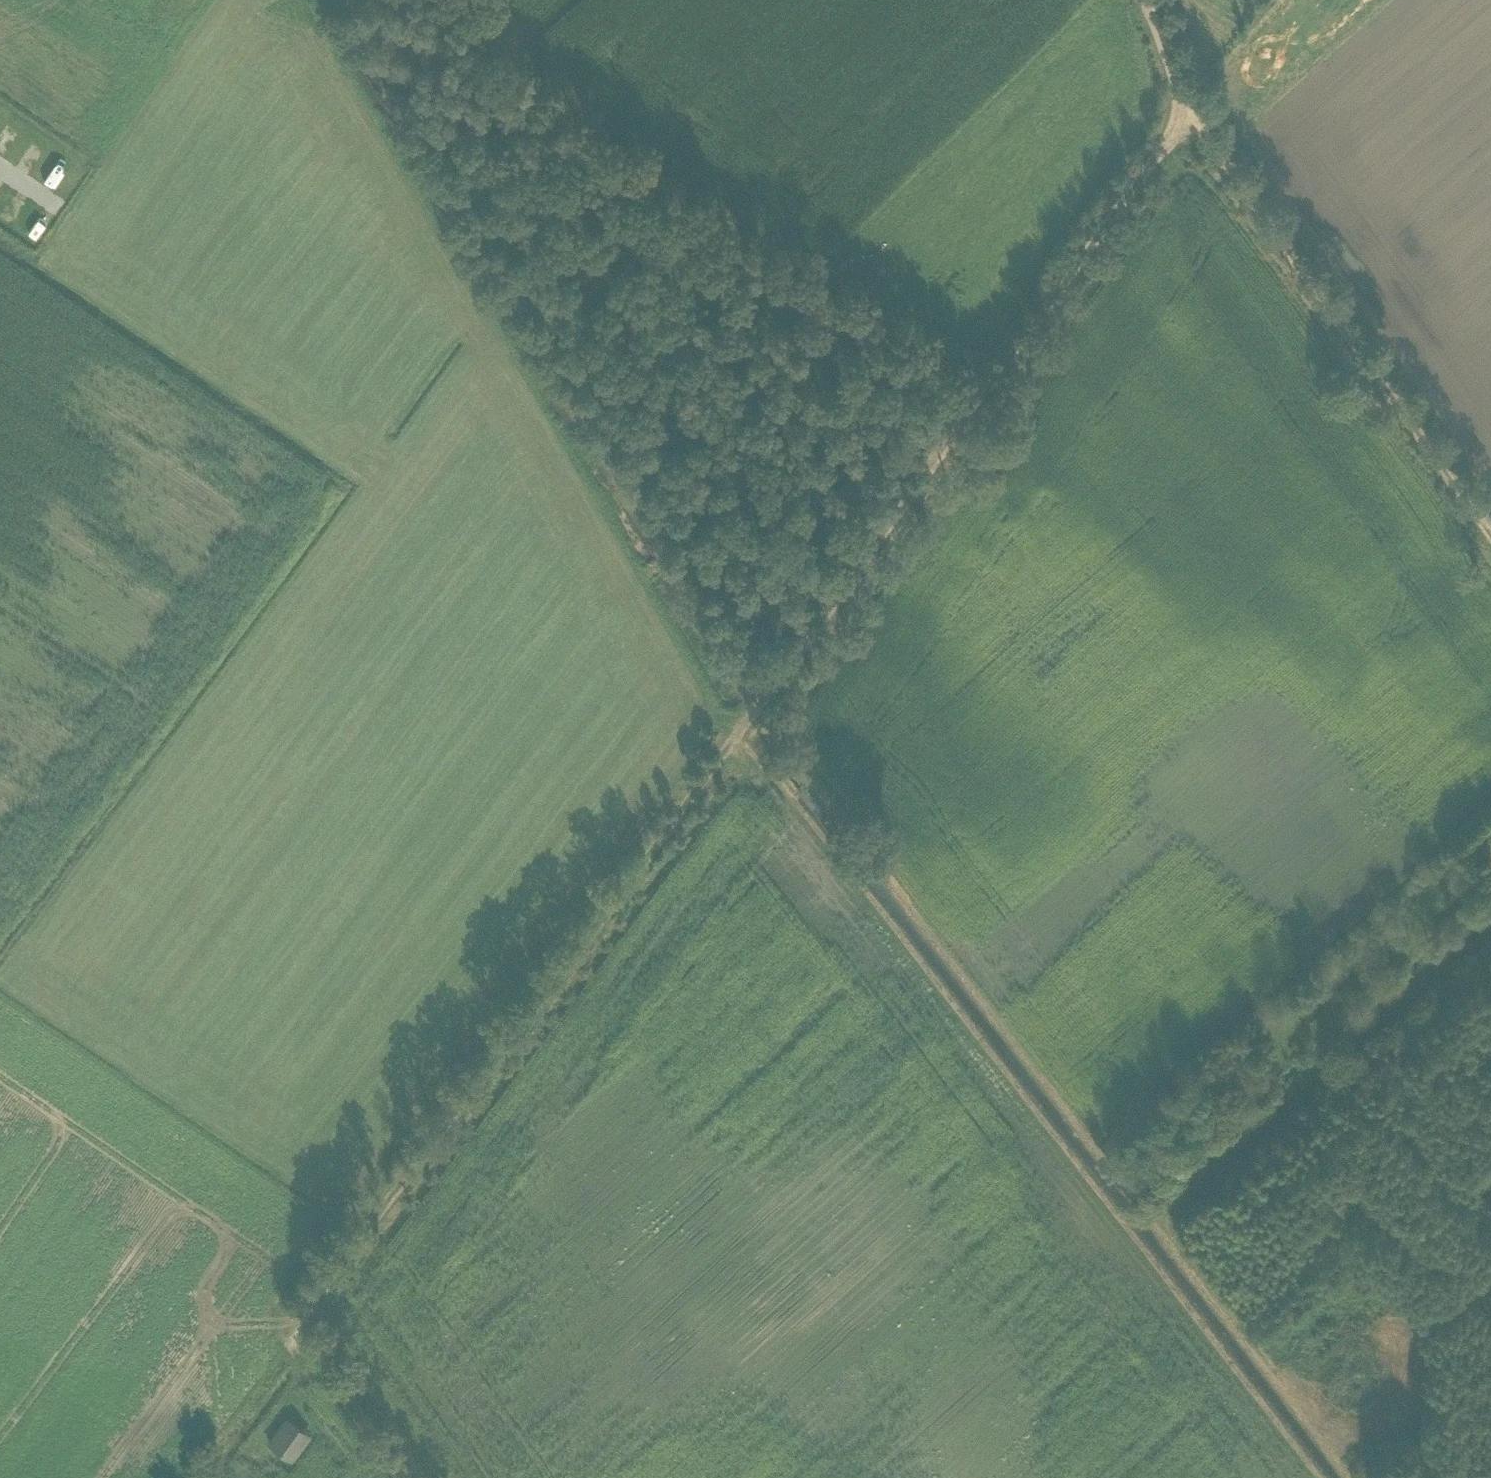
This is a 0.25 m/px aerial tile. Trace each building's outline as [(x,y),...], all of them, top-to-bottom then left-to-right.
[(304,1431),(285,1417),(266,1443),(284,1457),(304,1431)]
